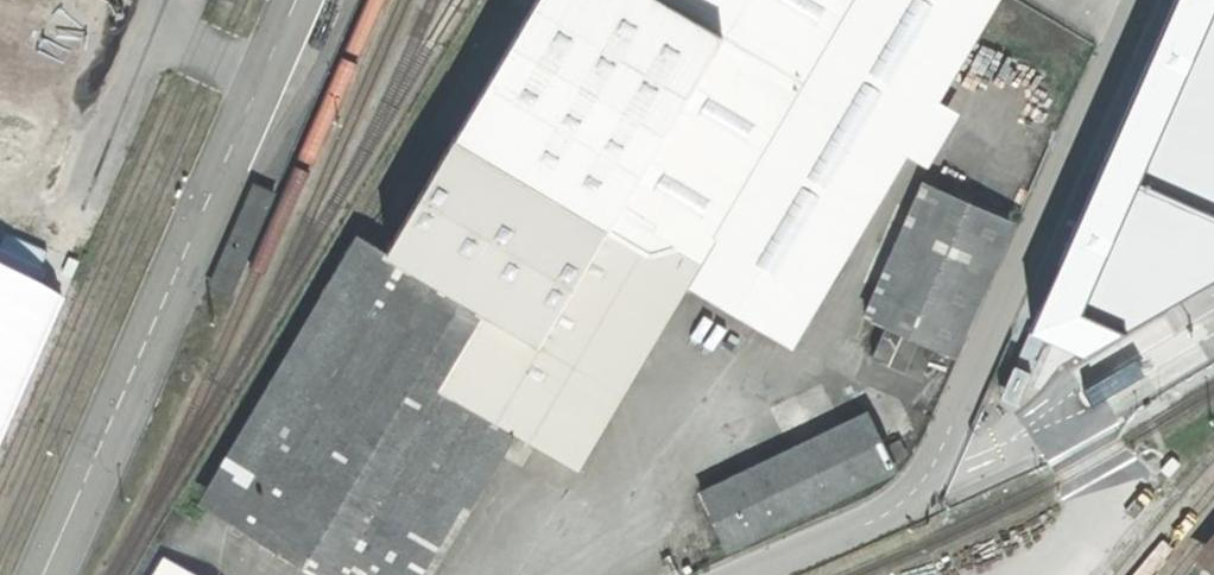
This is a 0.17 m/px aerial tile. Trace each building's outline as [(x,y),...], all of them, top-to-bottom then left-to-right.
[(20,241),(127,0),(0,0),(0,232),(20,241)] [(652,251),(673,242),(685,222),(710,237),(801,82),(662,0),(533,0),(454,135),(652,251)] [(850,0),(662,0),(801,82),(850,0)] [(692,277),(794,338),(995,0),(850,0),(801,82),(710,237),(714,239),(692,277)] [(673,242),(652,251),(454,135),(227,519),(320,574),(410,574),(411,574),(404,570),(495,417),(578,466),(572,444),(593,439),(588,418),(609,412),(603,392),(624,386),(619,366),(639,361),(634,340),(654,335),(648,315),(669,310),(664,289),(682,284),(684,290),(692,277),(714,239),(710,237),(685,222),(673,242)] [(924,182),(865,316),(887,325),(937,347),(951,353),(1010,220),(924,182)] [(937,347),(887,325),(872,357),(922,380),(937,347)] [(905,456),(897,440),(884,446),(868,414),(701,494),(727,548),(894,468),(892,462),(905,456)] [(152,574),(197,574),(164,555),(152,574)]
